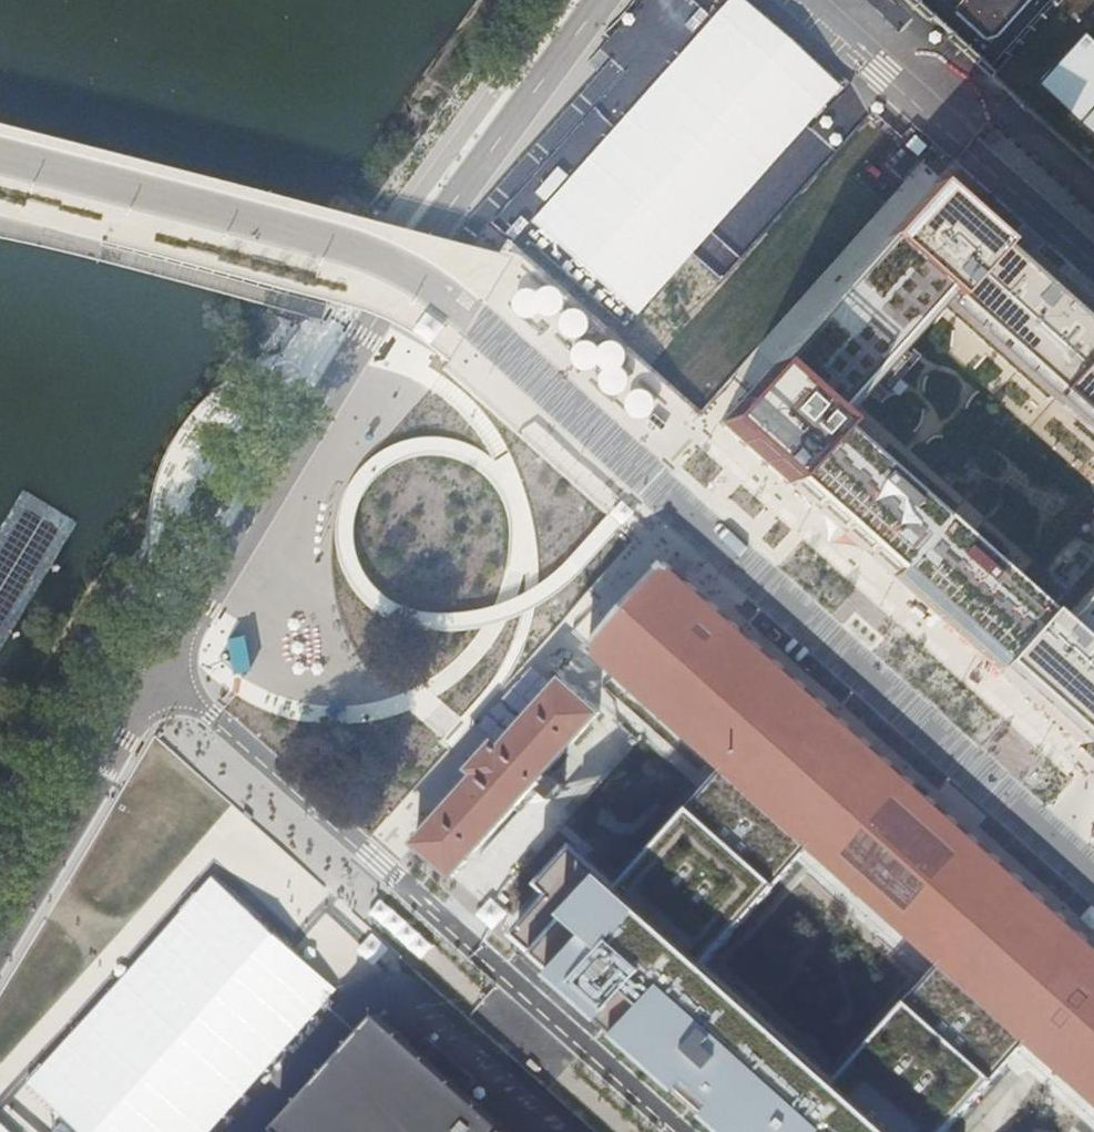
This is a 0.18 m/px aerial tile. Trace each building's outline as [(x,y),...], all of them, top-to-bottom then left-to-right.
[(934,13),(945,0),(920,0),(934,13)] [(1040,83),(1082,121),(1093,132),(1093,41),(1086,33),(1040,83)] [(756,128),(688,213),(704,227),(713,216),(727,227),(739,212),(741,214),(788,156),(772,143),(773,142),(756,128)] [(930,186),(718,425),(1077,745),(1093,727),(1093,557),(1046,611),(835,421),(945,297),(1093,434),(1093,330),(930,186)] [(670,320),(651,302),(663,288),(649,275),(612,315),(646,346),(670,320)] [(591,648),(725,768),(813,847),(942,962),(1031,1042),(1093,1098),(1093,940),(669,558),(591,648)] [(599,711),(561,679),(500,745),(494,740),(469,769),(474,774),(413,841),(451,876),(548,769),(556,775),(567,763),(560,757),(599,711)] [(725,768),(619,887),(583,856),(518,933),(741,1131),(950,1131),(1031,1042),(942,962),(839,1078),(710,963),(813,847),(725,768)] [(468,1095),(480,1081),(428,1035),(416,1049),(378,1016),(274,1131),(510,1131),(468,1095)]
